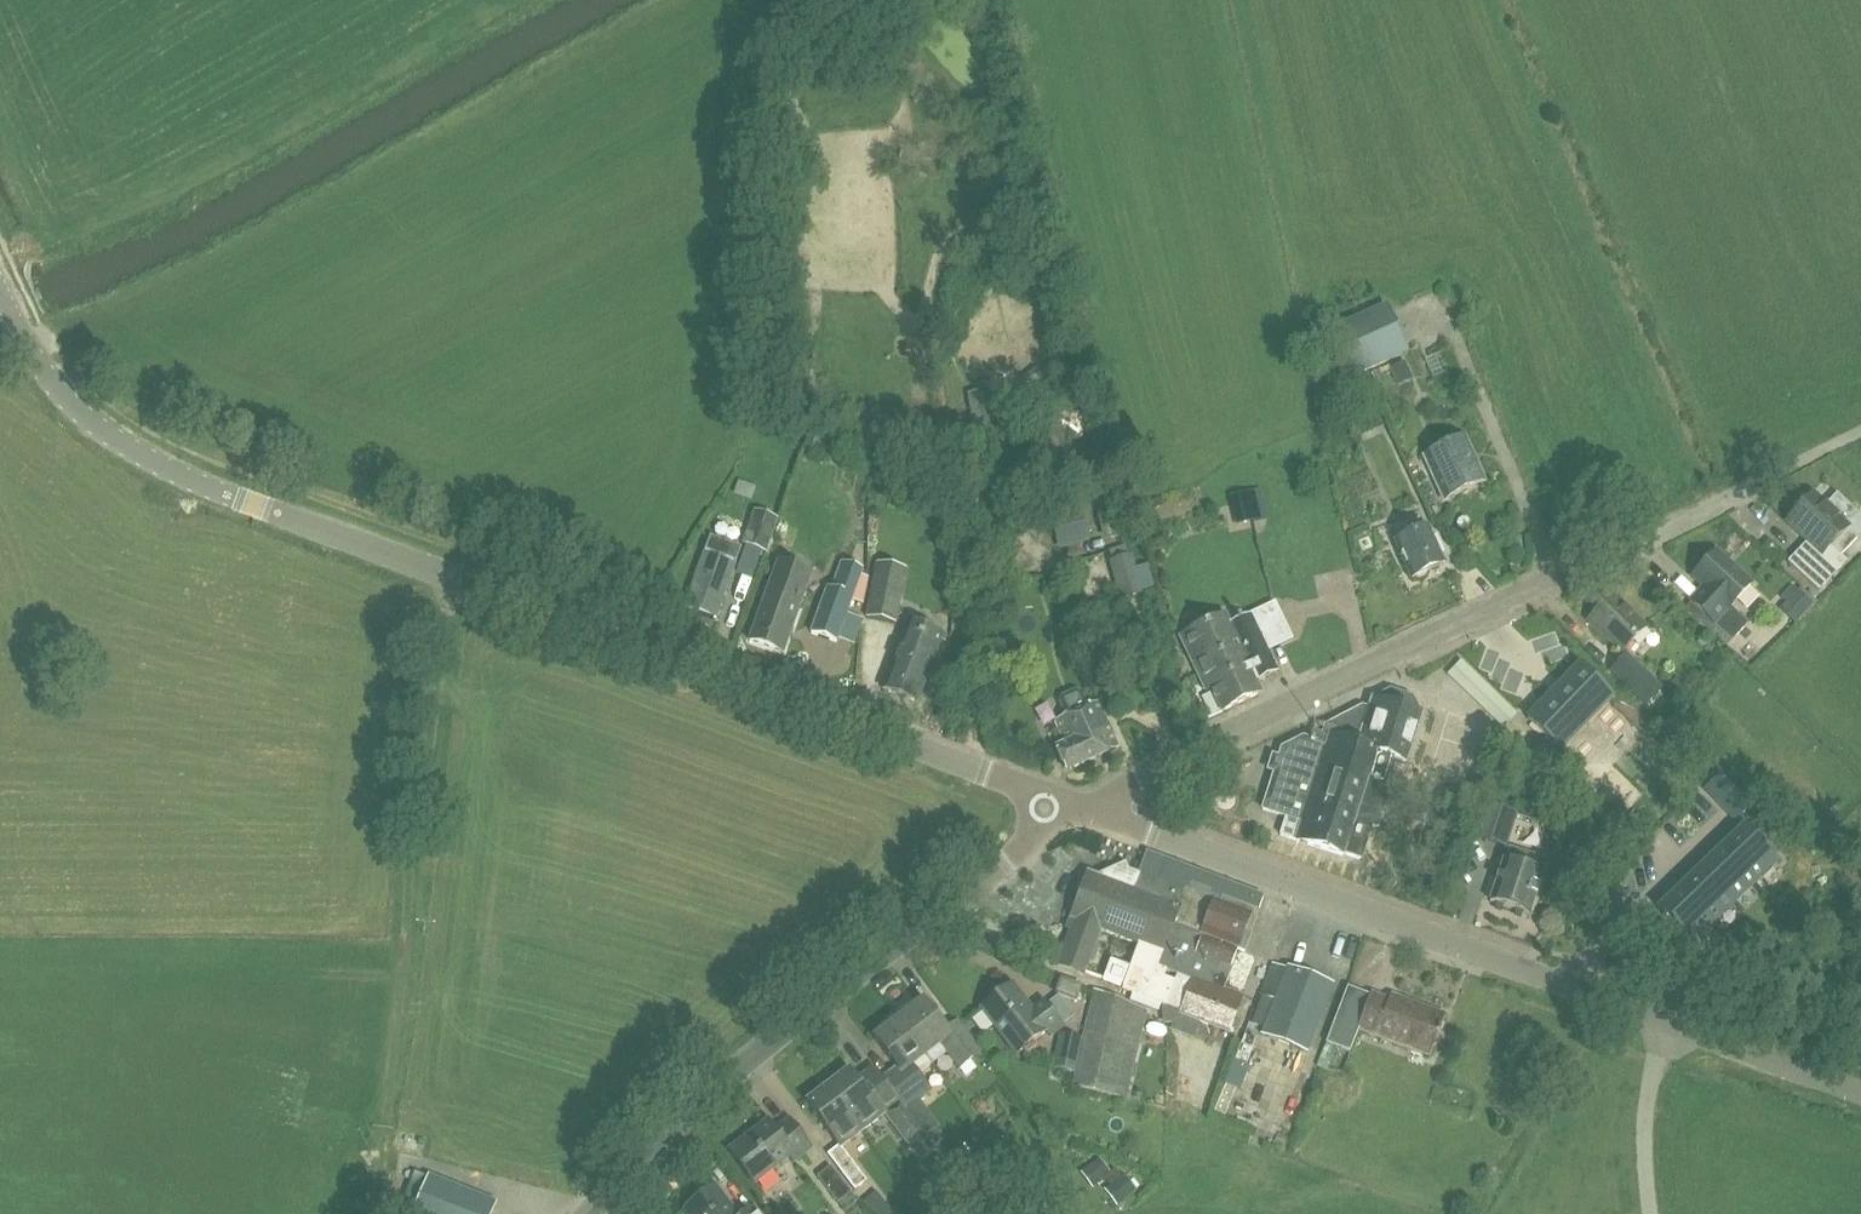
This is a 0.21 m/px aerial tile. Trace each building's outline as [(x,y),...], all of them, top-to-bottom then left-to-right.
[(1353,378),(1404,353),(1384,305),(1331,329),(1353,378)] [(1407,367),(1393,373),(1395,379),(1398,386),(1413,379),(1407,367)] [(997,435),(988,389),(967,393),(975,438),(997,435)] [(1485,481),(1465,437),(1422,456),(1442,501),(1485,481)] [(1786,523),(1807,543),(1788,562),(1818,592),(1846,562),(1840,557),(1860,535),(1860,516),(1837,493),(1826,504),(1814,493),(1786,523)] [(1248,526),(1275,524),(1272,496),(1245,499),(1248,526)] [(1059,550),(1090,542),(1080,505),(1048,514),(1059,550)] [(765,551),(777,520),(754,511),(742,543),(765,551)] [(1114,511),(1099,515),(1104,538),(1120,534),(1114,511)] [(1408,536),(1395,542),(1411,578),(1414,576),(1419,579),(1426,576),(1428,570),(1442,564),(1437,553),(1443,550),(1436,536),(1431,539),(1426,528),(1423,530),(1418,519),(1403,526),(1408,536)] [(1716,551),(1691,577),(1702,587),(1718,602),(1705,616),(1699,623),(1725,648),(1731,641),(1748,623),(1730,607),(1752,584),(1716,551)] [(1144,595),(1134,554),(1111,560),(1120,600),(1144,595)] [(716,618),(734,566),(703,555),(684,606),(716,618)] [(777,560),(771,578),(749,640),(783,653),(799,607),(798,607),(810,572),(777,560)] [(827,587),(811,633),(836,642),(837,642),(858,586),(863,570),(841,561),(831,589),(827,587)] [(897,624),(908,568),(877,561),(866,616),(897,624)] [(1804,616),(1818,603),(1800,585),(1789,595),(1797,603),(1794,606),(1804,616)] [(1621,653),(1645,627),(1613,595),(1588,622),(1621,653)] [(1299,662),(1271,605),(1228,625),(1223,616),(1179,637),(1205,690),(1211,687),(1222,711),(1259,693),(1254,683),(1299,662)] [(917,702),(942,635),(906,622),(882,689),(917,702)] [(1615,665),(1643,693),(1653,682),(1625,655),(1615,665)] [(1550,697),(1528,720),(1560,751),(1612,697),(1585,671),(1555,702),(1550,697)] [(1456,682),(1450,700),(1523,723),(1528,706),(1456,682)] [(1065,744),(1055,748),(1059,757),(1064,768),(1069,770),(1118,747),(1097,701),(1088,705),(1082,691),(1075,689),(1061,695),(1059,703),(1065,716),(1055,721),(1065,744)] [(1283,745),(1262,808),(1286,815),(1280,834),(1297,839),(1342,854),(1343,852),(1360,858),(1371,825),(1377,827),(1388,792),(1382,791),(1393,757),(1399,759),(1406,762),(1421,715),(1416,714),(1418,706),(1414,697),(1390,689),(1381,694),(1378,702),(1372,700),(1370,708),(1361,706),(1324,725),(1321,734),(1313,731),(1310,739),(1301,736),(1283,745)] [(1719,777),(1706,790),(1713,797),(1727,784),(1719,777)] [(1721,805),(1734,792),(1727,784),(1713,797),(1721,805)] [(1734,792),(1721,805),(1722,807),(1728,812),(1742,799),(1734,792)] [(1742,799),(1728,812),(1735,820),(1749,807),(1742,799)] [(1472,830),(1507,842),(1516,814),(1481,802),(1472,830)] [(1735,839),(1724,850),(1753,881),(1775,860),(1748,832),(1738,842),(1735,839)] [(1542,872),(1546,859),(1508,847),(1504,860),(1503,860),(1490,902),(1529,914),(1542,873),(1542,872)] [(1715,864),(1705,873),(1732,901),(1753,881),(1724,850),(1713,861),(1715,864)] [(1125,862),(1097,875),(1087,872),(1070,919),(1074,920),(1057,965),(1083,976),(1084,975),(1086,976),(1102,931),(1137,944),(1121,989),(1181,1012),(1180,1013),(1228,1031),(1241,997),(1222,990),(1230,969),(1229,968),(1237,948),(1244,951),(1257,912),(1222,899),(1220,904),(1128,869),(1125,862)] [(1692,880),(1681,891),(1711,922),(1732,901),(1705,873),(1695,883),(1692,880)] [(1673,904),(1662,915),(1689,943),(1711,922),(1681,891),(1670,901),(1673,904)] [(1273,964),(1261,995),(1276,1001),(1263,1036),(1308,1053),(1334,985),(1289,968),(1288,970),(1273,964)] [(1074,1000),(1080,986),(1061,978),(1055,993),(1074,1000)] [(1049,1036),(1062,1026),(1044,1002),(1032,1011),(1011,985),(980,1008),(1016,1054),(1045,1031),(1049,1036)] [(1053,1069),(1074,1073),(1071,1087),(1115,1095),(1137,1006),(1093,989),(1081,1039),(1060,1034),(1053,1069)] [(1350,1052),(1359,1029),(1429,1056),(1445,1015),(1391,994),(1389,999),(1371,992),(1365,1006),(1343,997),(1326,1043),(1350,1052)] [(894,1013),(893,1013),(926,1055),(932,1063),(946,1053),(958,1069),(969,1061),(971,1059),(976,1065),(985,1057),(981,1052),(957,1021),(945,1030),(924,1001),(915,1007),(912,1002),(909,1004),(906,1006),(903,1007),(901,1008),(900,1010),(897,1012),(895,1013),(894,1013)] [(896,1068),(882,1078),(908,1112),(933,1092),(919,1073),(932,1063),(893,1013),(893,1014),(886,1020),(882,1023),(878,1027),(881,1032),(873,1038),(896,1068)] [(909,1146),(925,1134),(920,1128),(908,1112),(882,1078),(874,1067),(856,1080),(848,1070),(827,1086),(862,1132),(884,1114),(909,1146)] [(1291,1099),(1295,1072),(1281,1070),(1277,1097),(1291,1099)] [(806,1102),(831,1136),(838,1146),(828,1154),(855,1191),(867,1180),(842,1148),(862,1132),(827,1086),(806,1102)] [(1230,1086),(1226,1111),(1238,1112),(1242,1088),(1230,1086)] [(933,1118),(920,1128),(925,1134),(926,1133),(927,1136),(939,1127),(933,1118)] [(810,1148),(788,1119),(774,1130),(767,1121),(729,1151),(754,1184),(791,1154),(795,1159),(810,1148)] [(1131,1153),(1128,1160),(1135,1163),(1138,1156),(1131,1153)] [(1117,1207),(1138,1191),(1125,1174),(1122,1177),(1116,1169),(1111,1173),(1099,1158),(1080,1172),(1093,1188),(1105,1179),(1110,1185),(1104,1190),(1117,1207)] [(831,1165),(818,1176),(838,1204),(844,1211),(856,1202),(858,1201),(852,1193),(831,1165)] [(498,1202),(430,1175),(414,1213),(493,1213),(498,1202)] [(683,1210),(687,1213),(737,1213),(715,1185),(683,1210)] [(791,1213),(806,1213),(803,1196),(788,1198),(791,1213)]
